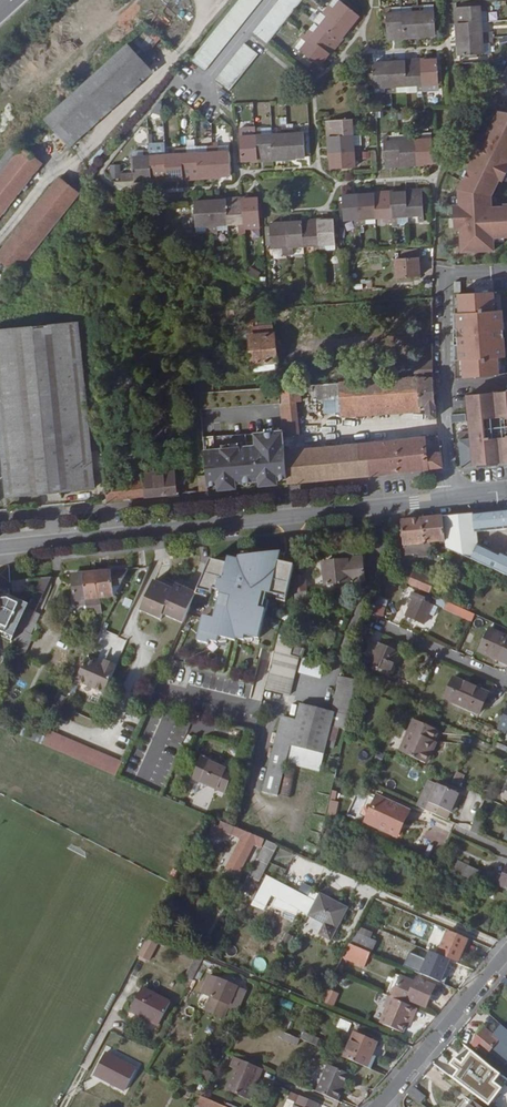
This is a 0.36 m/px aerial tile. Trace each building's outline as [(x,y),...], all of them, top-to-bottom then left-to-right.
[(191,60),(204,71),(261,0),(239,0),(191,60)] [(253,32),(267,43),(302,0),(279,0),(253,32)] [(341,0),(333,0),(322,14),(327,18),(318,28),(314,25),(302,39),(306,42),(300,50),(319,66),(360,16),(341,0)] [(402,6),(402,11),(392,12),(391,7),(386,7),(388,37),(436,34),(434,4),(402,6)] [(456,7),(459,55),(484,54),(483,43),(494,43),(493,31),(482,32),(481,11),(488,11),(487,5),(456,7)] [(322,14),(318,19),(322,23),(327,18),(322,14)] [(245,43),(216,80),(230,91),(259,54),(245,43)] [(47,120),(71,147),(154,72),(129,44),(47,120)] [(374,63),(375,94),(397,93),(397,86),(407,86),(407,92),(440,90),(438,59),(374,63)] [(163,113),(162,97),(152,110),(163,113)] [(497,111),(483,140),(479,139),(467,163),(471,164),(468,170),(464,179),(459,189),(460,198),(460,205),(455,205),(454,205),(455,229),(456,229),(461,228),(461,235),(462,251),(494,249),(494,237),(506,236),(506,205),(492,207),(489,207),(489,200),(492,195),(500,179),(503,180),(504,179),(506,173),(506,112),(497,111)] [(359,118),(328,120),(331,169),(355,168),(355,157),(361,156),(359,118)] [(272,128),(246,129),(246,136),(240,136),(241,161),(305,157),(304,132),(294,133),(293,124),(282,125),(282,134),(272,134),(272,128)] [(33,136),(38,140),(43,135),(38,130),(33,136)] [(400,134),(400,132),(392,132),(393,135),(384,135),(384,141),(385,166),(433,163),(433,156),(432,139),(422,139),(422,133),(421,130),(410,130),(410,134),(400,134)] [(22,148),(15,142),(0,161),(0,176),(22,148)] [(135,172),(135,180),(135,181),(231,175),(230,151),(229,145),(219,146),(219,143),(213,143),(213,145),(212,145),(212,143),(207,143),(207,146),(176,148),(176,154),(166,155),(156,156),(155,149),(155,148),(143,148),(143,150),(133,150),(135,172)] [(0,176),(0,216),(42,163),(22,148),(0,176)] [(109,165),(108,180),(120,180),(120,165),(109,165)] [(121,181),(135,180),(135,172),(121,173),(121,181)] [(16,272),(79,194),(59,177),(0,252),(0,259),(16,272)] [(343,196),(344,220),(354,219),(355,225),(366,225),(366,224),(376,223),(376,218),(386,217),(387,223),(409,222),(408,216),(418,215),(419,222),(424,221),(422,191),(343,196)] [(194,201),(196,226),(207,226),(207,231),(218,231),(218,225),(228,224),(238,224),(238,230),(260,229),(259,198),(194,201)] [(325,244),(336,244),(334,219),(270,223),(270,225),(271,245),(272,255),(294,254),(293,247),(314,245),(314,252),(326,252),(325,244)] [(395,259),(396,278),(420,277),(419,257),(395,259)] [(464,359),(466,377),(486,375),(499,374),(498,358),(501,357),(505,357),(501,311),(497,311),(493,311),(491,292),(459,293),(461,313),(456,313),(457,328),(456,328),(456,344),(457,344),(457,359),(464,359)] [(277,369),(274,325),(259,327),(257,309),(248,310),(253,371),(277,369)] [(0,329),(0,434),(6,497),(95,488),(79,322),(0,329)] [(414,376),(434,376),(434,361),(415,361),(414,376)] [(434,376),(415,377),(417,405),(427,404),(428,414),(431,418),(437,417),(434,376)] [(417,413),(417,405),(415,377),(340,383),(341,410),(341,418),(417,413)] [(341,410),(340,383),(323,384),(325,411),(341,410)] [(302,385),(280,387),(281,402),(282,403),(284,429),(285,436),(307,434),(302,385)] [(467,395),(471,430),(459,431),(462,466),(506,462),(506,391),(467,395)] [(466,412),(452,413),(453,422),(467,420),(466,412)] [(258,448),(206,453),(208,475),(209,485),(219,484),(237,483),(238,487),(262,485),(262,480),(280,478),(288,477),(286,452),(285,436),(284,429),(256,432),(258,448)] [(368,444),(371,473),(371,474),(429,469),(429,468),(443,466),(440,437),(368,444)] [(289,481),(371,473),(368,444),(286,452),(288,477),(289,481)] [(144,480),(145,497),(177,494),(175,470),(143,473),(144,480)] [(199,476),(200,491),(209,490),(209,485),(208,475),(199,476)] [(108,500),(145,497),(144,480),(106,484),(108,500)] [(477,532),(506,529),(506,511),(474,514),(475,532),(477,532)] [(443,517),(445,542),(446,548),(471,560),(478,545),(477,532),(475,532),(474,514),(443,517)] [(432,543),(445,542),(443,517),(401,521),(404,554),(432,552),(432,543)] [(478,545),(471,560),(494,571),(502,555),(478,545)] [(502,555),(494,571),(506,577),(506,555),(503,553),(502,555)] [(211,560),(197,591),(208,593),(211,594),(212,590),(221,592),(217,609),(214,620),(209,618),(203,617),(197,642),(207,645),(208,642),(216,644),(218,638),(227,640),(234,642),(235,639),(243,641),(244,636),(254,639),(258,640),(265,611),(263,610),(265,602),(265,599),(262,598),(263,593),(271,595),(273,596),(279,597),(287,599),(294,567),(287,565),(279,563),(279,559),(270,557),(270,555),(245,557),(244,562),(240,561),(229,559),(228,560),(227,565),(219,563),(211,560)] [(326,585),(365,581),(363,559),(324,563),(326,585)] [(402,581),(409,584),(414,570),(407,568),(402,581)] [(97,573),(100,598),(112,597),(117,599),(129,569),(128,569),(97,573)] [(414,570),(409,584),(429,593),(436,579),(414,570)] [(102,613),(100,598),(97,573),(72,576),(75,601),(86,600),(87,606),(88,615),(102,613)] [(296,603),(308,602),(306,577),(294,577),(296,603)] [(19,629),(31,635),(32,635),(41,615),(35,612),(50,578),(42,579),(19,629)] [(163,614),(174,589),(154,581),(141,611),(161,619),(163,614)] [(176,584),(174,589),(163,614),(183,623),(195,596),(196,593),(176,584)] [(9,588),(10,598),(28,597),(27,586),(9,588)] [(207,599),(208,593),(197,591),(196,593),(195,596),(207,599)] [(412,592),(409,598),(413,600),(406,616),(424,624),(429,614),(434,616),(438,607),(424,601),(426,598),(412,592)] [(285,605),(287,599),(279,597),(273,596),(272,601),(278,603),(285,605)] [(374,596),(371,613),(382,615),(386,599),(374,596)] [(438,597),(436,604),(472,622),(475,614),(438,597)] [(212,608),(209,618),(214,620),(217,609),(212,608)] [(14,639),(23,643),(26,645),(31,635),(19,629),(14,639)] [(479,649),(506,662),(506,638),(488,630),(479,649)] [(300,658),(292,655),(291,655),(295,638),(279,634),(266,689),(291,695),(300,658)] [(366,638),(362,654),(371,658),(368,664),(388,674),(398,653),(366,638)] [(26,645),(23,643),(14,661),(36,672),(45,654),(26,645)] [(295,646),(292,655),(300,658),(302,658),(305,649),(295,646)] [(104,663),(116,668),(117,665),(99,657),(96,663),(103,665),(104,663)] [(325,663),(303,657),(299,673),(321,679),(325,663)] [(87,659),(76,681),(94,688),(102,692),(105,693),(116,668),(104,663),(103,665),(96,663),(87,659)] [(327,740),(335,742),(339,728),(345,729),(356,681),(340,677),(332,712),(301,704),(296,722),(282,718),(262,792),(278,796),(278,795),(286,763),(320,771),(326,747),(327,740)] [(454,677),(445,698),(479,714),(488,693),(454,677)] [(102,692),(94,688),(91,696),(99,699),(102,692)] [(497,729),(506,733),(506,730),(506,709),(497,729)] [(9,723),(0,719),(0,727),(5,729),(9,723)] [(398,751),(401,752),(415,720),(413,719),(398,751)] [(415,720),(401,752),(426,763),(436,742),(434,741),(439,730),(415,720)] [(19,735),(42,745),(47,737),(22,726),(19,735)] [(47,737),(42,745),(69,757),(76,742),(50,730),(47,737)] [(345,734),(342,746),(360,754),(365,743),(345,734)] [(334,749),(335,742),(327,740),(326,747),(334,749)] [(76,742),(69,757),(116,777),(122,761),(76,742)] [(234,771),(203,758),(194,779),(225,792),(234,771)] [(296,766),(286,764),(278,795),(288,798),(296,766)] [(429,779),(417,806),(425,810),(438,783),(429,779)] [(438,783),(425,810),(448,820),(452,812),(460,794),(438,783)] [(463,795),(460,794),(452,812),(455,814),(463,795)] [(378,795),(365,822),(395,836),(402,821),(405,822),(410,810),(378,795)] [(330,804),(327,814),(334,817),(336,805),(330,804)] [(477,818),(471,831),(478,834),(484,821),(477,818)] [(264,839),(232,825),(228,832),(242,838),(239,844),(250,849),(253,843),(261,846),(264,839)] [(239,872),(250,849),(239,844),(228,867),(239,872)] [(257,882),(272,852),(263,847),(247,877),(257,882)] [(448,869),(454,872),(458,861),(452,859),(448,869)] [(458,861),(454,872),(477,882),(481,872),(458,861)] [(498,886),(506,890),(506,867),(498,886)] [(320,894),(309,915),(336,929),(347,908),(320,894)] [(465,905),(475,909),(478,901),(468,897),(465,905)] [(448,931),(438,953),(458,962),(468,940),(448,931)] [(356,932),(350,943),(371,952),(372,953),(378,942),(356,932)] [(160,940),(148,935),(138,954),(149,960),(160,940)] [(371,952),(350,943),(342,958),(364,968),(371,952)] [(204,959),(196,955),(184,978),(192,983),(204,959)] [(401,976),(392,997),(406,1003),(408,999),(426,1008),(436,986),(417,978),(415,982),(401,976)] [(238,987),(218,979),(211,996),(230,1005),(238,987)] [(130,1011),(159,1026),(171,1002),(142,987),(130,1011)] [(327,988),(321,1001),(333,1006),(339,994),(327,988)] [(406,1003),(392,997),(388,996),(383,1008),(385,1009),(388,1010),(382,1024),(404,1033),(407,1024),(410,1019),(413,1020),(417,1008),(413,1007),(406,1003)] [(282,998),(280,1006),(291,1009),(293,1002),(282,998)] [(379,1023),(382,1024),(388,1010),(385,1009),(379,1023)] [(340,1019),(336,1028),(348,1032),(351,1023),(340,1019)] [(493,1034),(500,1040),(490,1052),(499,1059),(506,1050),(506,1029),(501,1024),(493,1034)] [(493,1034),(485,1028),(472,1043),(487,1056),(490,1052),(500,1040),(493,1034)] [(320,1039),(304,1032),(300,1040),(316,1047),(320,1039)] [(355,1033),(344,1058),(367,1067),(377,1043),(355,1033)] [(500,1073),(472,1051),(462,1064),(453,1057),(448,1064),(456,1070),(451,1077),(488,1106),(499,1092),(490,1085),(500,1073)] [(125,1091),(137,1069),(105,1052),(94,1075),(125,1091)] [(238,1058),(234,1067),(225,1089),(248,1100),(258,1077),(260,1078),(263,1069),(238,1058)] [(328,1064),(317,1092),(338,1101),(349,1073),(328,1064)] [(397,1099),(409,1086),(405,1082),(393,1095),(397,1099)] [(413,1087),(408,1094),(420,1103),(426,1097),(413,1087)] [(203,1095),(197,1106),(228,1106),(203,1095)] [(296,1106),(294,1105),(293,1106),(318,1106),(319,1104),(300,1096),(296,1106)]
